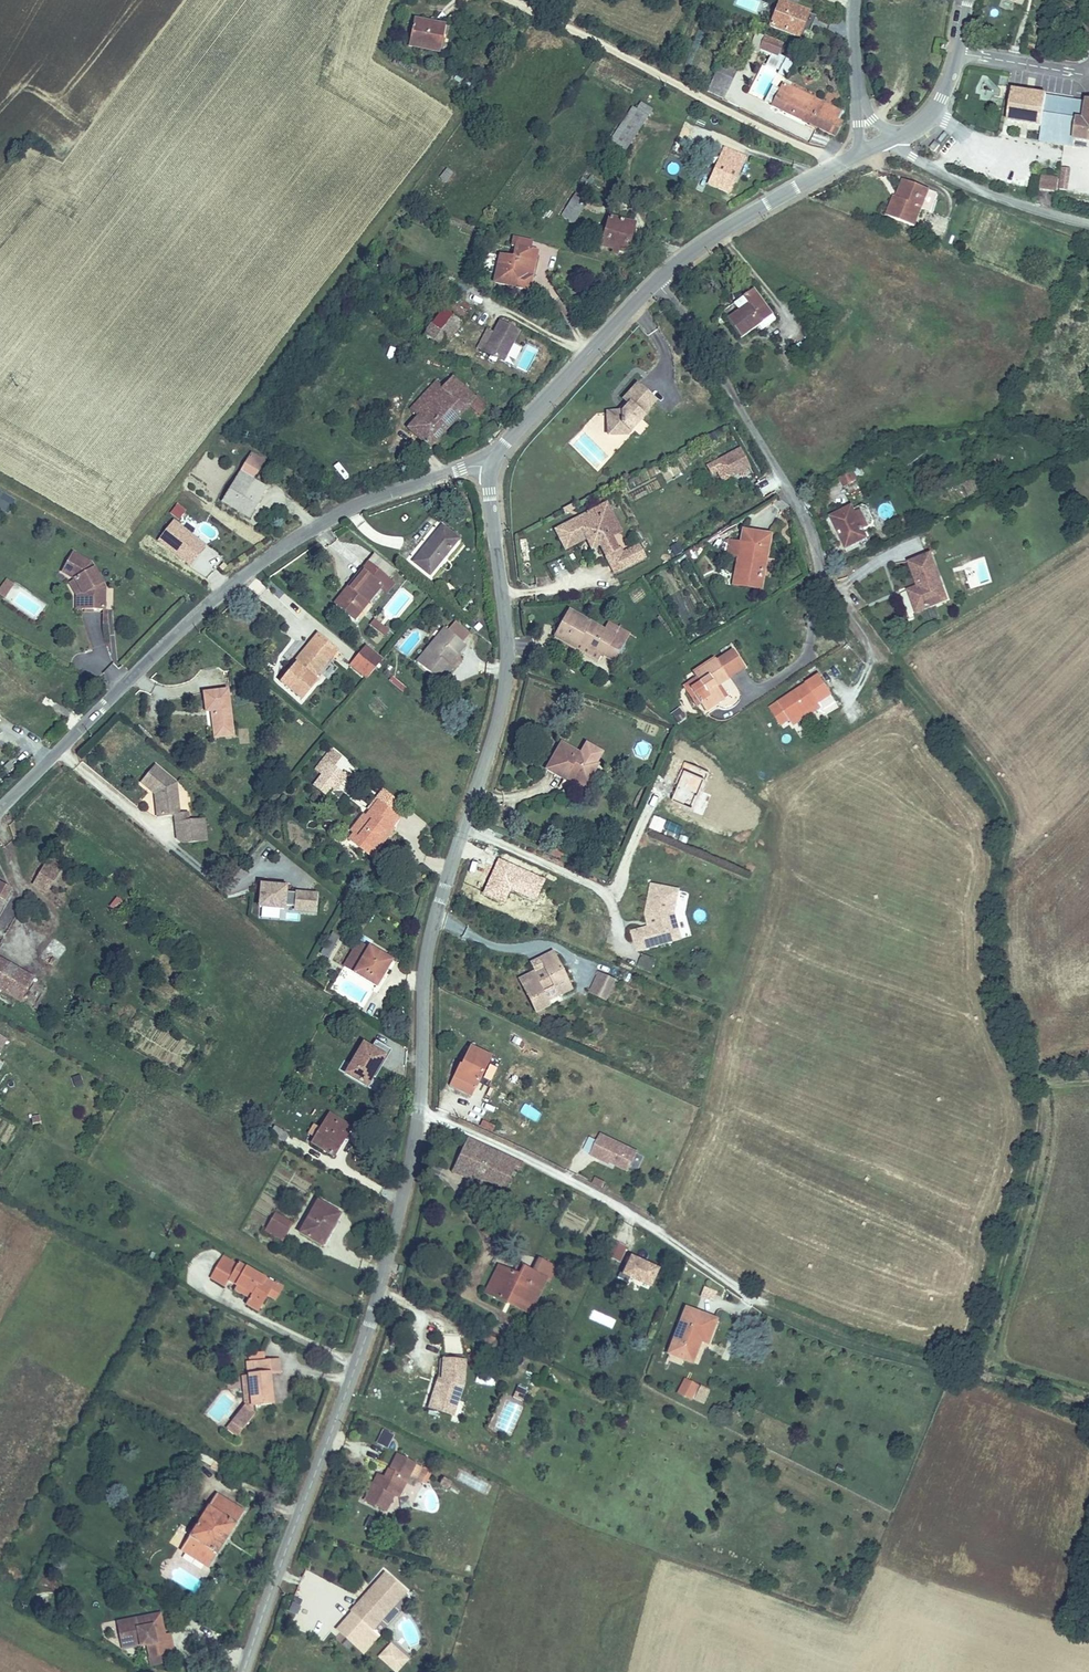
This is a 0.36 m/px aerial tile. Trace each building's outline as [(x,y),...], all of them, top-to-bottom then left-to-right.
[(799,34),(808,10),(785,0),(778,0),(769,22),(799,34)] [(443,24),(411,17),(407,43),(438,49),(439,43),(443,24)] [(781,43),(755,33),(751,43),(777,53),(781,43)] [(709,80),(733,90),(742,70),(718,60),(709,80)] [(783,109),(794,89),(782,84),(772,103),(783,109)] [(1008,122),(1041,127),(1047,93),(1014,87),(1008,122)] [(839,113),(794,89),(783,109),(833,134),(839,123),(835,121),(839,113)] [(1071,96),(1067,113),(1067,114),(1062,137),(1088,141),(1088,99),(1077,97),(1071,96)] [(636,98),(603,149),(618,159),(652,108),(636,98)] [(940,144),(936,140),(930,146),(933,149),(940,144)] [(744,155),(723,146),(707,182),(727,192),(744,155)] [(678,173),(677,163),(668,164),(669,174),(678,173)] [(446,182),(453,172),(445,167),(439,177),(446,182)] [(1057,188),(1058,177),(1042,174),(1041,186),(1057,188)] [(896,196),(901,180),(896,178),(890,194),(896,196)] [(933,191),(901,180),(896,196),(890,194),(884,214),(911,224),(917,206),(927,210),(933,191)] [(559,214),(571,223),(586,201),(575,192),(559,214)] [(624,254),(632,225),(608,217),(600,246),(624,254)] [(493,235),(478,233),(477,244),(492,246),(493,235)] [(533,240),(510,235),(508,244),(511,245),(534,250),(536,240),(533,240)] [(1082,241),(1080,256),(1088,258),(1088,242),(1082,241)] [(496,253),(490,282),(526,289),(534,250),(511,245),(509,255),(496,253)] [(761,324),(764,328),(774,322),(753,288),(739,296),(743,303),(723,315),(737,338),(761,324)] [(450,299),(424,334),(442,348),(444,349),(471,315),(450,299)] [(476,351),(500,364),(505,356),(514,338),(519,328),(498,317),(489,333),(484,344),(481,342),(476,351)] [(483,330),(472,349),(476,351),(481,342),(484,344),(489,333),(483,330)] [(420,339),(440,354),(444,349),(442,348),(424,334),(420,339)] [(514,338),(505,356),(512,359),(521,342),(514,338)] [(810,350),(804,339),(787,349),(793,359),(810,350)] [(528,385),(534,375),(513,363),(507,373),(528,385)] [(433,381),(409,408),(416,414),(407,424),(431,445),(471,398),(483,408),(488,402),(476,392),(474,393),(451,373),(439,387),(433,381)] [(626,399),(629,402),(620,411),(615,411),(605,411),(606,434),(617,434),(624,426),(629,430),(642,415),(641,414),(655,398),(637,382),(623,397),(626,399)] [(626,399),(615,411),(620,411),(629,402),(626,399)] [(705,461),(709,474),(717,472),(719,480),(749,470),(742,449),(705,461)] [(220,502),(247,518),(265,490),(251,481),(264,461),(250,453),(220,502)] [(851,468),(838,478),(845,487),(858,477),(851,468)] [(9,512),(15,498),(0,491),(0,508),(9,512)] [(883,520),(895,513),(888,501),(876,508),(883,520)] [(175,503),(169,514),(179,520),(186,510),(175,503)] [(607,503),(582,516),(585,523),(604,514),(615,536),(623,533),(607,503)] [(867,536),(851,506),(833,515),(849,546),(867,536)] [(582,516),(555,530),(564,548),(586,537),(590,544),(597,547),(601,544),(611,563),(622,557),(619,551),(612,538),(615,536),(604,514),(585,523),(582,516)] [(189,566),(206,545),(172,518),(155,540),(189,566)] [(455,535),(441,524),(411,560),(425,571),(455,535)] [(737,555),(735,571),(740,568),(747,581),(764,567),(768,532),(742,528),(739,539),(727,539),(724,552),(735,554),(737,555)] [(71,551),(60,569),(73,577),(80,591),(79,606),(100,607),(102,586),(88,561),(71,551)] [(931,560),(910,568),(918,592),(908,596),(915,616),(947,605),(931,560)] [(361,577),(371,567),(364,561),(355,573),(361,577)] [(394,586),(386,579),(371,567),(361,577),(355,573),(340,590),(345,594),(337,605),(353,619),(379,588),(387,594),(394,586)] [(764,567),(747,581),(763,583),(764,567)] [(740,568),(735,571),(733,579),(747,581),(740,568)] [(73,577),(67,579),(74,592),(73,606),(79,606),(80,591),(73,577)] [(13,582),(3,578),(0,584),(0,595),(6,598),(13,582)] [(340,590),(332,600),(337,605),(345,594),(340,590)] [(552,636),(574,649),(579,644),(593,652),(614,662),(629,631),(609,622),(605,631),(566,610),(552,636)] [(389,631),(375,620),(371,625),(385,636),(389,631)] [(416,660),(440,681),(448,672),(442,665),(462,644),(443,628),(416,660)] [(296,667),(283,682),(302,698),(316,682),(313,679),(337,651),(320,635),(296,662),(296,667)] [(579,644),(574,649),(590,658),(593,652),(579,644)] [(358,655),(375,669),(383,659),(367,645),(358,655)] [(348,663),(356,653),(350,649),(342,659),(348,663)] [(714,658),(691,672),(694,676),(697,681),(688,687),(700,706),(702,709),(722,697),(714,684),(720,681),(742,667),(731,649),(715,659),(714,658)] [(350,665),(367,679),(375,669),(358,655),(350,665)] [(769,708),(777,722),(786,716),(788,720),(789,722),(818,705),(821,710),(836,701),(819,673),(776,699),(777,703),(769,708)] [(694,676),(681,684),(696,708),(700,706),(688,687),(697,681),(694,676)] [(406,689),(392,678),(389,681),(403,693),(406,689)] [(720,681),(714,684),(722,697),(727,694),(720,681)] [(225,689),(201,692),(203,712),(208,711),(211,729),(231,726),(225,689)] [(775,698),(766,703),(769,708),(777,703),(776,699),(775,698)] [(786,716),(777,722),(779,725),(788,720),(786,716)] [(231,726),(211,729),(212,738),(232,736),(231,726)] [(635,754),(647,757),(650,744),(638,741),(635,754)] [(566,771),(584,781),(596,762),(561,742),(544,768),(561,778),(566,771)] [(328,762),(320,771),(323,774),(331,764),(328,762)] [(139,781),(152,792),(154,794),(154,797),(152,797),(154,814),(172,812),(176,812),(174,781),(153,764),(139,781)] [(323,774),(314,784),(325,793),(342,773),(331,764),(323,774)] [(580,789),(584,781),(566,771),(561,778),(580,789)] [(378,832),(384,836),(389,830),(386,827),(394,817),(376,802),(363,818),(359,815),(349,827),(352,830),(346,838),(362,851),(378,832)] [(176,812),(172,812),(173,821),(186,820),(185,811),(176,812)] [(662,830),(666,820),(654,815),(649,825),(662,830)] [(186,820),(173,821),(174,837),(179,841),(203,838),(202,818),(186,820)] [(367,856),(384,836),(378,832),(362,851),(367,856)] [(47,861),(36,884),(50,891),(61,868),(47,861)] [(0,881),(0,906),(10,887),(0,881)] [(677,888),(650,883),(644,913),(647,925),(631,930),(636,949),(673,938),(671,930),(676,928),(672,911),(677,888)] [(317,912),(318,895),(287,893),(288,888),(263,886),(261,908),(287,910),(287,906),(298,907),(298,911),(317,912)] [(676,928),(671,930),(673,938),(679,937),(676,928)] [(329,931),(319,954),(328,958),(338,936),(329,931)] [(390,959),(354,940),(339,965),(376,986),(390,959)] [(551,953),(539,959),(543,968),(518,980),(534,1013),(546,1007),(540,995),(553,988),(557,996),(570,990),(551,953)] [(650,974),(656,958),(642,954),(637,970),(650,974)] [(18,970),(0,959),(0,987),(6,991),(18,970)] [(46,986),(18,970),(6,991),(35,1006),(46,986)] [(614,982),(598,974),(589,993),(605,1000),(614,982)] [(382,1051),(362,1041),(346,1072),(367,1083),(382,1051)] [(491,1055),(471,1044),(458,1067),(455,1066),(452,1071),(459,1076),(455,1085),(469,1093),(491,1055)] [(459,1076),(452,1071),(447,1079),(455,1085),(459,1076)] [(520,1113),(537,1123),(542,1114),(525,1104),(520,1113)] [(347,1124),(328,1114),(314,1141),(338,1152),(344,1141),(339,1138),(347,1124)] [(479,1128),(492,1132),(494,1124),(480,1121),(479,1128)] [(344,1141),(352,1126),(347,1124),(339,1138),(344,1141)] [(272,1127),(268,1134),(282,1142),(286,1135),(272,1127)] [(578,1153),(614,1168),(623,1148),(587,1133),(578,1153)] [(514,1164),(466,1138),(448,1170),(463,1177),(465,1173),(499,1191),(514,1164)] [(337,1215),(316,1204),(300,1233),(321,1245),(337,1215)] [(288,1221),(272,1213),(265,1227),(281,1235),(288,1221)] [(597,1234),(590,1249),(605,1256),(612,1241),(597,1234)] [(637,1280),(646,1262),(636,1257),(635,1260),(618,1252),(615,1260),(613,1259),(611,1258),(605,1272),(616,1277),(618,1272),(637,1280)] [(225,1255),(220,1262),(234,1269),(239,1263),(225,1255)] [(234,1269),(220,1262),(210,1280),(224,1287),(228,1281),(252,1296),(247,1306),(259,1314),(268,1298),(276,1283),(239,1263),(234,1269)] [(514,1274),(518,1267),(511,1263),(507,1271),(514,1274)] [(479,1292),(485,1295),(499,1267),(492,1264),(479,1292)] [(531,1303),(543,1278),(518,1267),(514,1274),(507,1271),(499,1267),(485,1295),(500,1303),(504,1296),(527,1308),(531,1303)] [(276,1283),(268,1298),(278,1303),(286,1288),(276,1283)] [(500,1303),(524,1314),(530,1317),(536,1308),(531,1303),(527,1308),(504,1296),(500,1303)] [(704,1342),(713,1319),(686,1307),(666,1355),(686,1363),(695,1341),(704,1342)] [(593,1310),(589,1317),(610,1328),(614,1320),(593,1310)] [(462,1359),(440,1356),(438,1377),(435,1384),(431,1383),(424,1404),(447,1413),(459,1382),(462,1359)] [(278,1360),(247,1363),(248,1375),(250,1396),(243,1396),(244,1406),(232,1426),(243,1433),(254,1414),(252,1413),(251,1406),(271,1405),(269,1374),(279,1373),(278,1360)] [(691,1397),(698,1382),(671,1369),(663,1386),(678,1393),(679,1391),(691,1397)] [(248,1375),(241,1376),(243,1396),(250,1396),(248,1375)] [(522,1391),(513,1386),(509,1394),(518,1398),(522,1391)] [(243,1433),(232,1426),(228,1434),(239,1440),(243,1433)] [(376,1444),(389,1448),(394,1433),(381,1429),(376,1444)] [(410,1462),(392,1453),(384,1469),(383,1469),(379,1477),(373,1474),(360,1499),(381,1509),(389,1492),(393,1494),(405,1472),(410,1462)] [(225,1466),(213,1459),(209,1466),(220,1473),(225,1466)] [(418,1466),(410,1462),(405,1472),(413,1476),(418,1466)] [(445,1481),(439,1477),(436,1482),(442,1486),(445,1481)] [(242,1511),(213,1492),(179,1545),(209,1564),(242,1511)] [(168,1562),(161,1571),(165,1574),(172,1566),(168,1562)] [(405,1589),(384,1571),(351,1609),(352,1610),(337,1627),(363,1650),(379,1632),(372,1627),(405,1589)] [(118,1623),(121,1640),(145,1636),(146,1644),(149,1656),(171,1652),(168,1636),(163,1637),(158,1615),(118,1623)] [(145,1636),(121,1640),(122,1648),(146,1644),(145,1636)] [(380,1655),(384,1659),(395,1647),(391,1643),(380,1655)] [(406,1658),(395,1647),(384,1659),(395,1669),(406,1658)]
